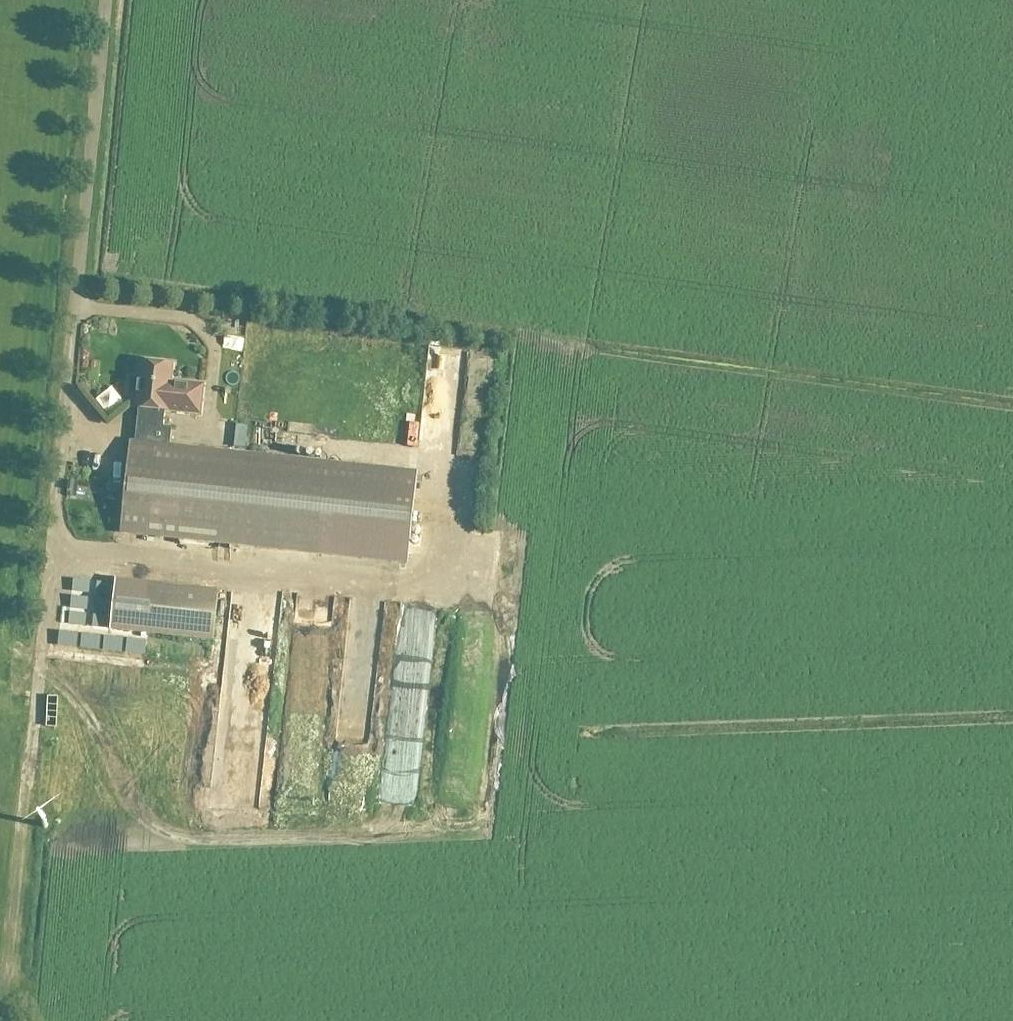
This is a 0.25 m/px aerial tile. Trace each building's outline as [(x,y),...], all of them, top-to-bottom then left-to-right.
[(170,367),(138,364),(136,380),(134,380),(132,398),(134,398),(134,400),(137,401),(133,444),(129,443),(120,535),(406,566),(416,474),(168,447),(170,429),(162,428),(163,412),(198,416),(201,387),(169,384),(170,367)] [(207,644),(212,596),(106,587),(101,635),(207,644)]
